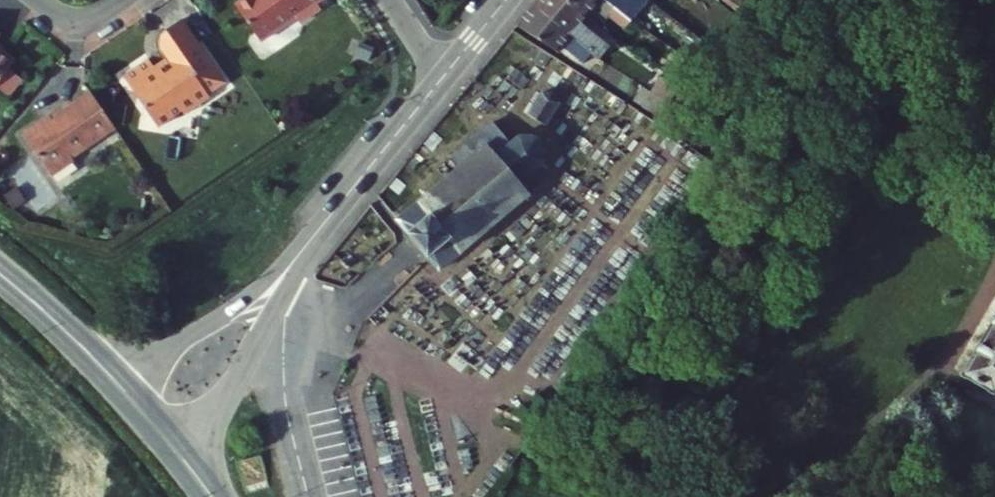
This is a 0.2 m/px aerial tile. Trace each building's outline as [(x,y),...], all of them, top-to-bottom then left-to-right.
[(321,11),(317,5),(324,0),(251,0),(245,4),(269,38),(295,19),(300,25),(321,11)] [(547,0),(537,0),(525,13),(561,40),(569,30),(603,57),(609,49),(547,0)] [(582,15),(594,3),(590,0),(547,0),(609,49),(615,42),(582,15)] [(639,13),(624,0),(622,0),(616,7),(633,21),(639,13)] [(646,6),(639,0),(624,0),(639,13),(646,6)] [(259,44),(269,38),(245,4),(235,11),(259,44)] [(163,44),(209,109),(215,105),(212,101),(228,89),(185,27),(167,39),(163,44)] [(163,57),(168,65),(157,74),(151,65),(125,83),(162,135),(186,118),(190,122),(209,109),(163,44),(162,46),(161,52),(163,57)] [(7,80),(15,70),(0,58),(0,88),(7,80)] [(7,80),(0,88),(0,100),(4,103),(17,88),(7,80)] [(75,166),(119,136),(94,99),(45,133),(44,131),(24,145),(53,186),(77,170),(75,166)] [(502,128),(510,122),(502,111),(494,117),(502,128)] [(529,132),(524,134),(520,135),(510,122),(502,128),(494,117),(449,153),(456,163),(395,210),(440,264),(532,193),(522,180),(542,165),(549,156),(553,146),(549,139),(543,133),(534,131),(529,132)] [(966,374),(994,391),(994,327),(966,374)]
